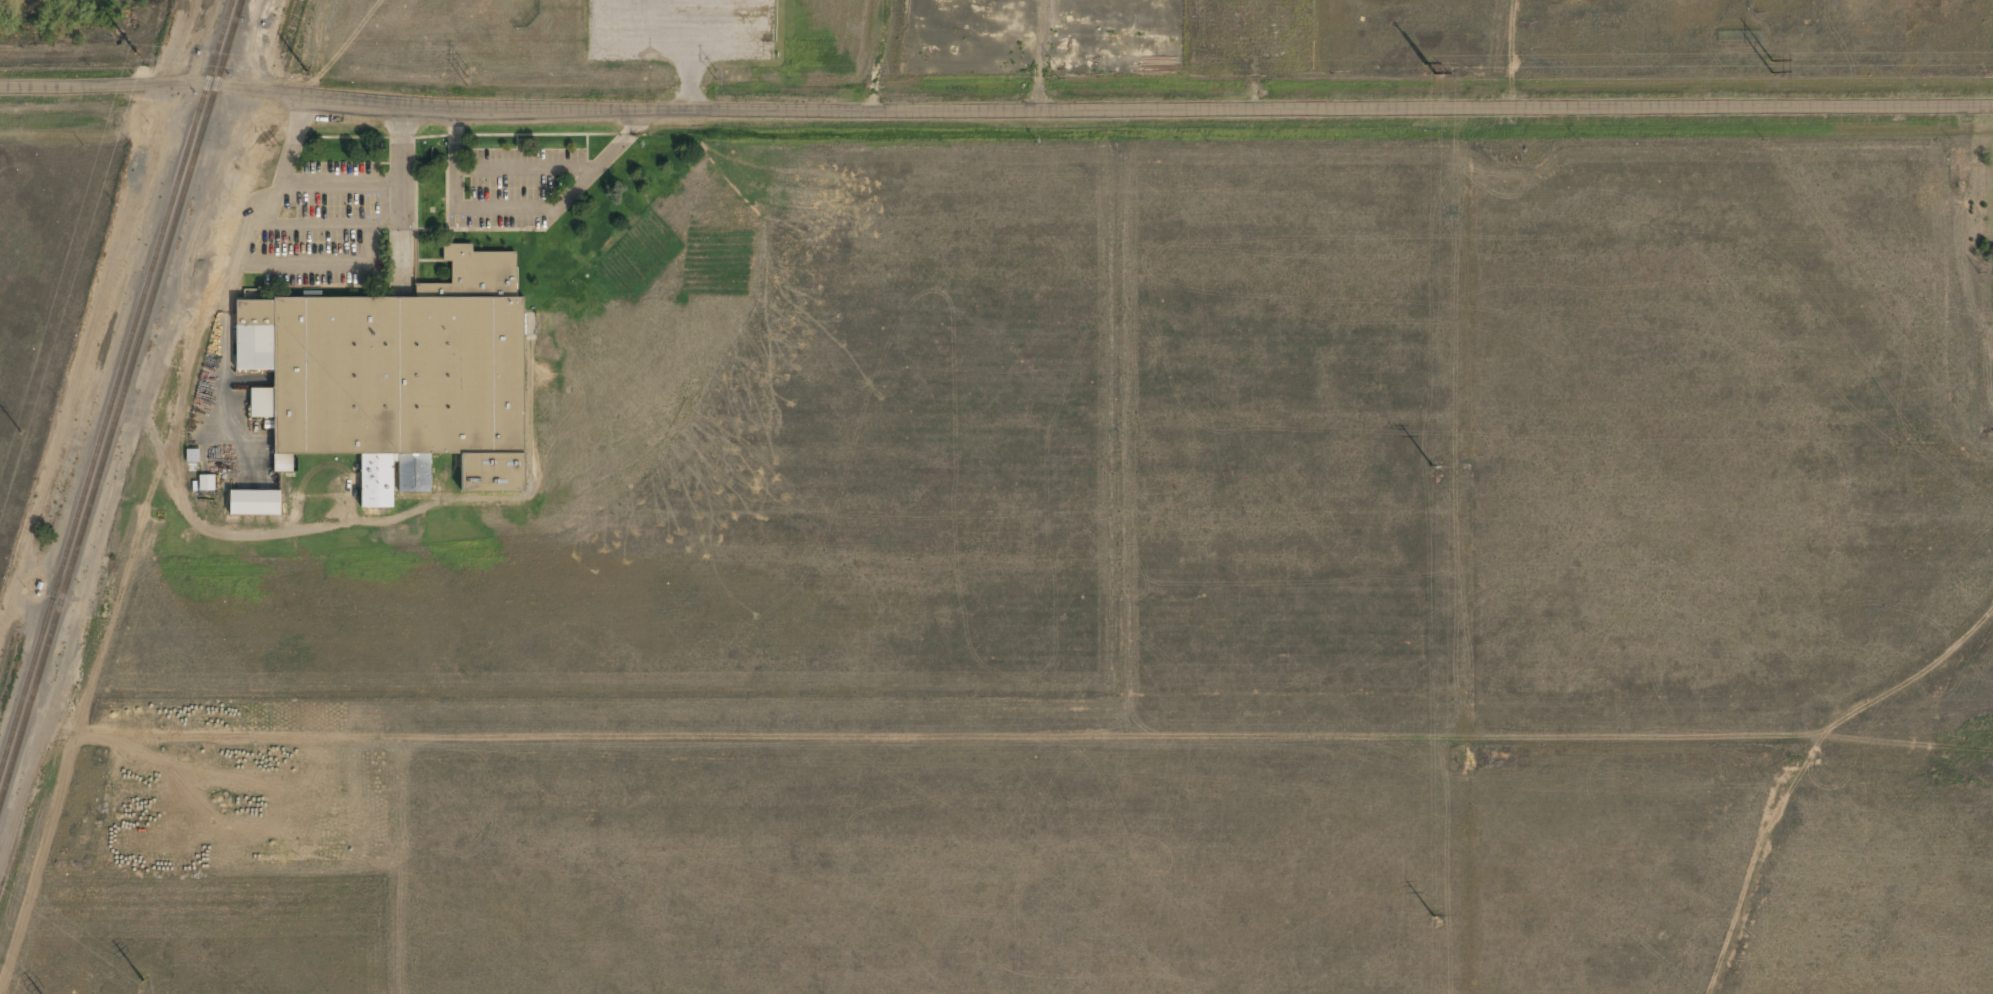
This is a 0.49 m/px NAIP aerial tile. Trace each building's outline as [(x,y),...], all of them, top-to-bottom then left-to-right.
[(234,304),(239,371),(272,369),(277,455),(338,452),(334,448),(360,446),(358,409),(383,433),(382,411),(393,421),(401,413),(401,414),(409,406),(411,408),(478,404),(479,418),(488,409),(494,409),(488,404),(493,398),(517,397),(505,410),(526,409),(516,247),(447,251),(449,283),(415,285),(416,293),(234,304)] [(251,418),(272,418),(272,388),(251,388),(251,418)] [(187,463),(200,462),(200,449),(187,450),(187,463)] [(524,491),(523,453),(461,455),(462,493),(524,491)] [(361,508),(396,508),(396,492),(431,492),(431,454),(361,455),(361,508)] [(275,472),(293,472),(293,455),(275,455),(275,472)] [(215,491),(215,476),(200,476),(199,491),(215,491)] [(280,491),(230,491),(230,515),(280,515),(280,491)]
